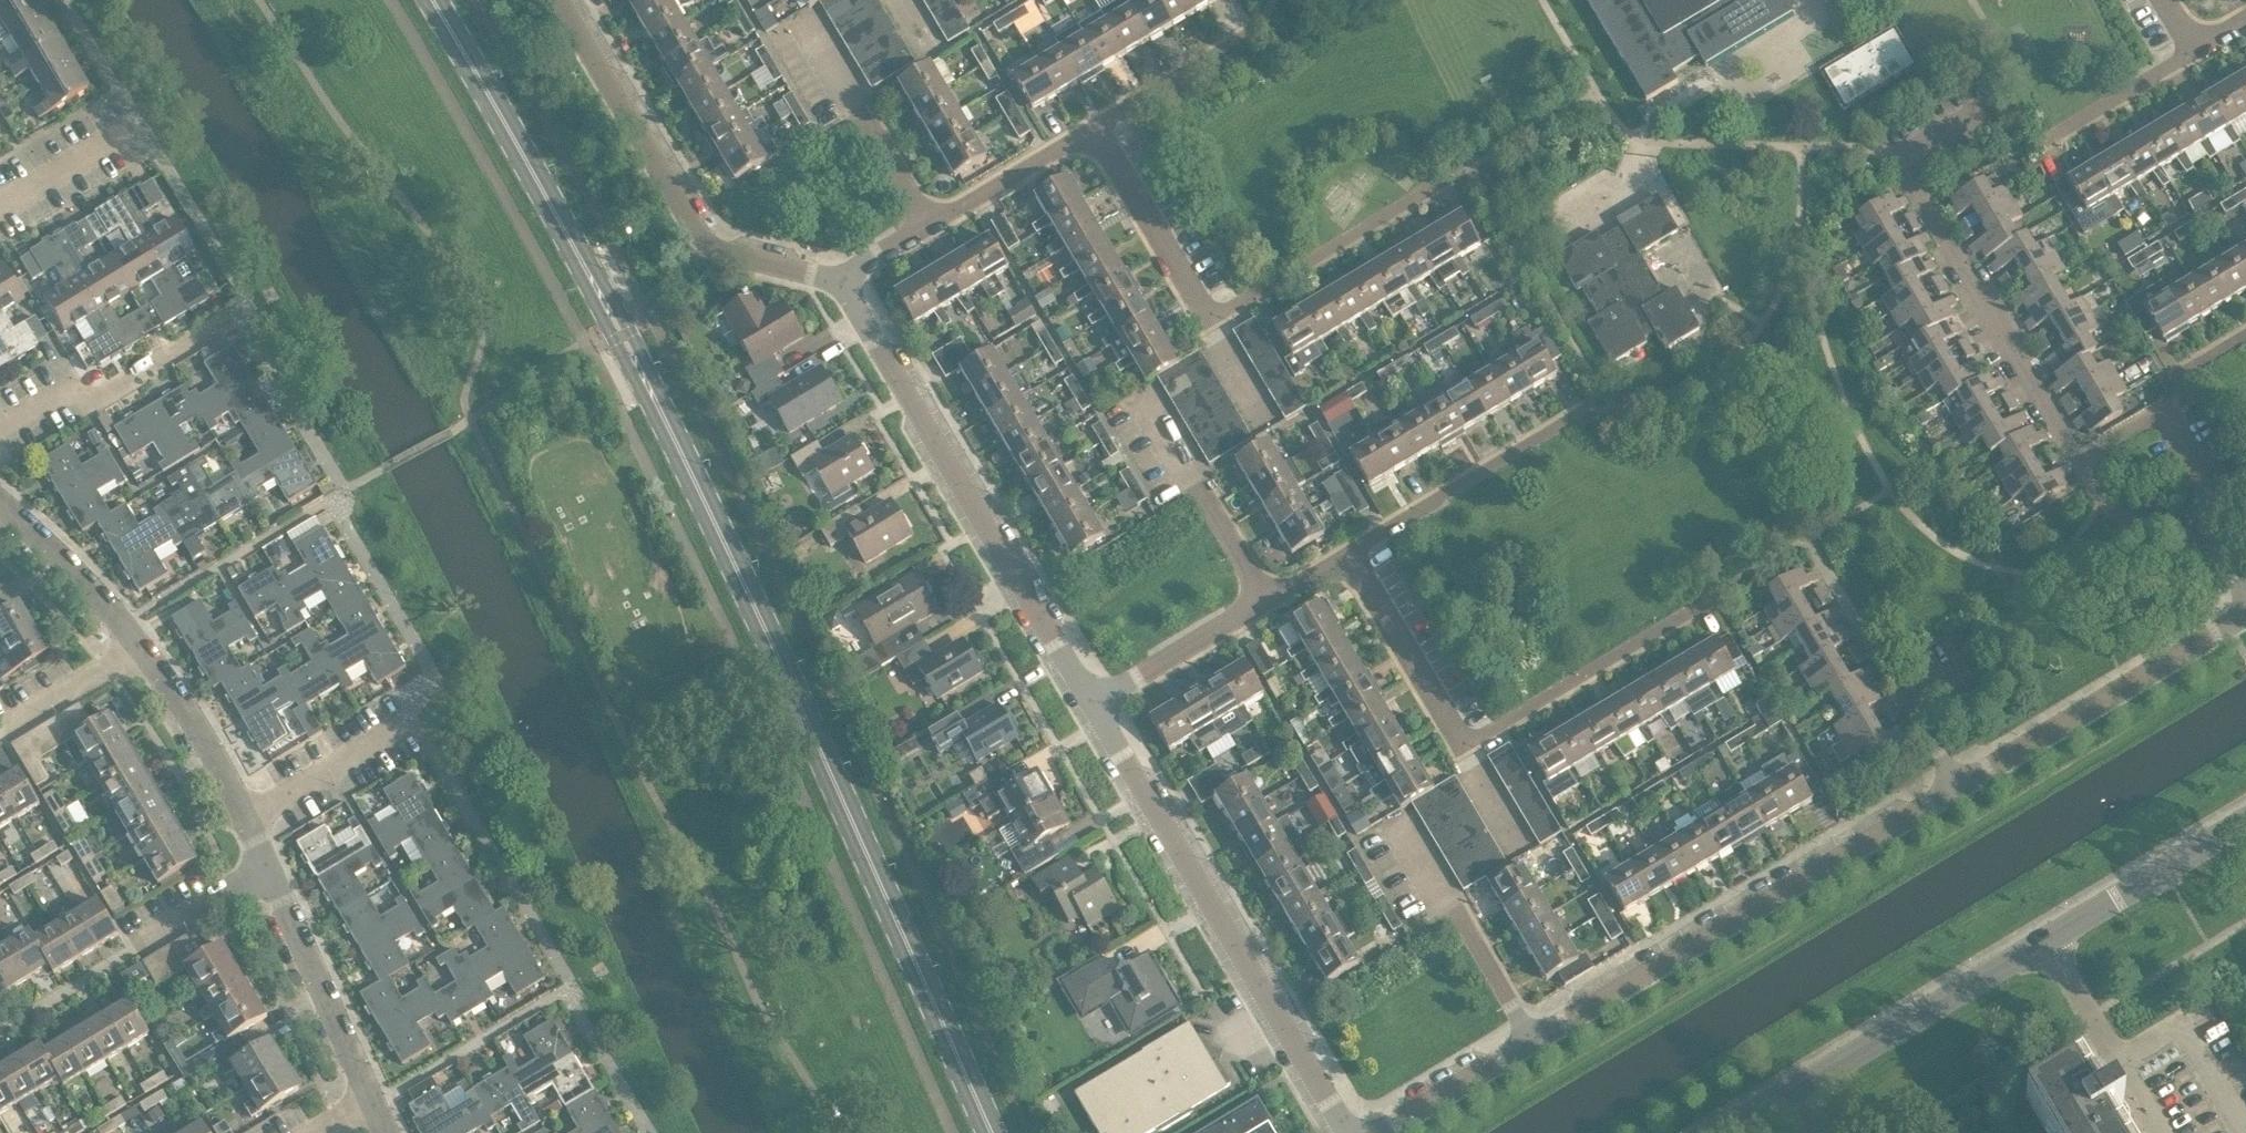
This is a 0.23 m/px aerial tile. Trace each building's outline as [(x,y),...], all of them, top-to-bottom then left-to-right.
[(33,0),(13,0),(0,8),(0,21),(9,35),(43,15),(41,13),(43,12),(39,5),(37,5),(33,0)] [(637,16),(664,0),(628,0),(637,16)] [(651,39),(683,20),(671,0),(664,0),(637,16),(651,39)] [(745,14),(737,0),(735,0),(728,4),(737,20),(745,14)] [(845,0),(819,0),(826,11),(845,0)] [(854,9),(849,0),(845,0),(826,11),(832,22),(854,9)] [(854,9),(869,0),(849,0),(854,9)] [(878,0),(869,0),(854,9),(860,20),(882,7),(878,0)] [(956,6),(952,0),(941,0),(928,8),(934,19),(956,6)] [(1129,7),(1125,0),(1119,0),(1100,11),(1106,20),(1125,52),(1148,38),(1129,7)] [(1148,38),(1172,24),(1157,0),(1125,0),(1129,7),(1148,38)] [(1172,24),(1195,10),(1189,0),(1157,0),(1172,24)] [(1195,10),(1212,0),(1189,0),(1195,10)] [(1645,100),(1677,80),(1677,79),(1676,80),(1671,71),(1698,55),(1705,65),(1706,65),(1705,64),(1791,12),(1792,13),(1793,12),(1786,0),(1587,0),(1645,98),(1645,99),(1645,100)] [(754,12),(765,31),(778,24),(766,5),(754,12)] [(1013,23),(1028,14),(1023,5),(1008,14),(1013,23)] [(934,19),(940,29),(962,16),(956,6),(934,19)] [(882,7),(860,20),(867,30),(889,17),(882,7)] [(854,9),(832,22),(839,33),(860,20),(854,9)] [(746,35),(754,30),(745,14),(737,20),(746,35)] [(998,32),(1013,23),(1008,14),(993,23),(998,32)] [(4,60),(9,68),(57,39),(48,25),(50,23),(46,16),(44,17),(43,15),(9,35),(18,51),(4,60)] [(947,41),(969,28),(962,16),(940,29),(947,41)] [(895,28),(889,17),(867,30),(873,41),(895,28)] [(697,44),(683,20),(651,39),(665,62),(697,44)] [(845,43),(867,30),(860,20),(839,33),(845,43)] [(1083,34),(1102,66),(1125,52),(1106,20),(1083,34)] [(873,41),(880,52),(901,39),(895,28),(873,41)] [(851,54),(873,41),(867,30),(845,43),(851,54)] [(1892,30),(1824,71),(1844,105),(1913,64),(1892,30)] [(1060,48),(1079,80),(1102,66),(1083,34),(1060,48)] [(697,44),(665,62),(661,65),(668,78),(673,76),(679,86),(711,67),(729,56),(722,45),(714,50),(707,38),(697,44)] [(28,68),(38,84),(72,64),(70,61),(72,60),(68,54),(66,54),(57,39),(9,68),(14,77),(28,68)] [(886,62),(908,49),(901,39),(880,52),(886,62)] [(858,65),(880,52),(873,41),(851,54),(858,65)] [(980,65),(989,60),(980,45),(971,50),(980,65)] [(765,66),(773,61),(764,46),(755,51),(765,66)] [(1036,62),(1055,94),(1079,80),(1060,48),(1036,62)] [(886,62),(893,74),(915,61),(908,49),(886,62)] [(886,62),(880,52),(858,65),(864,75),(886,62)] [(940,57),(898,82),(912,105),(944,87),(944,86),(954,80),(940,57)] [(990,80),(998,75),(989,60),(980,65),(990,80)] [(774,81),(782,76),(773,61),(765,66),(774,81)] [(893,74),(886,62),(864,75),(871,87),(893,74)] [(1013,76),(1031,108),(1055,94),(1036,62),(1013,76)] [(72,64),(38,84),(47,100),(33,108),(38,117),(87,88),(78,73),(79,71),(75,65),(73,66),(72,64)] [(725,90),(711,67),(679,86),(693,109),(725,90)] [(2230,81),(2245,108),(2245,72),(2230,81)] [(2230,81),(2207,95),(2226,127),(2222,130),(2232,144),(2239,140),(2230,125),(2245,116),(2245,115),(2245,108),(2230,81)] [(33,106),(46,98),(39,87),(26,95),(33,106)] [(958,110),(944,87),(912,105),(926,129),(958,110)] [(725,90),(693,109),(707,132),(739,113),(725,90)] [(1003,109),(1014,103),(1007,91),(996,98),(1003,109)] [(792,112),(801,107),(792,92),(783,97),(792,112)] [(2203,141),(2199,143),(2209,158),(2216,154),(2207,138),(2222,130),(2226,127),(2207,95),(2184,109),(2203,141)] [(12,115),(5,103),(0,106),(0,112),(4,119),(12,115)] [(1031,131),(1014,103),(1003,109),(1019,137),(1031,131)] [(801,128),(810,123),(801,107),(792,112),(801,128)] [(746,109),(739,113),(707,132),(703,135),(712,148),(715,146),(721,155),(752,136),(767,127),(761,117),(754,122),(746,109)] [(2193,167),(2184,152),(2199,143),(2203,141),(2184,109),(2161,123),(2180,155),(2176,157),(2186,172),(2193,167)] [(972,133),(958,110),(926,129),(940,152),(972,133)] [(2161,123),(2137,137),(2156,169),(2152,171),(2163,186),(2170,181),(2161,166),(2176,157),(2180,155),(2161,123)] [(986,157),(972,133),(940,152),(954,176),(986,157)] [(735,179),(767,160),(752,136),(721,155),(735,179)] [(2156,169),(2137,137),(2114,151),(2133,183),(2129,185),(2139,199),(2146,195),(2137,180),(2152,171),(2156,169)] [(2114,151),(2091,165),(2110,196),(2106,199),(2116,213),(2123,209),(2114,194),(2129,185),(2133,183),(2114,151)] [(2083,213),(2092,228),(2100,223),(2091,208),(2106,199),(2110,196),(2091,165),(2067,179),(2070,185),(2082,205),(2086,211),(2083,213)] [(1072,186),(1066,176),(1035,195),(1047,215),(1049,218),(1080,200),(1080,199),(1084,197),(1076,183),(1072,186)] [(151,254),(184,234),(173,217),(152,230),(141,213),(163,200),(150,179),(140,185),(139,183),(126,191),(124,190),(118,194),(119,196),(116,197),(151,254)] [(1991,194),(1991,193),(1982,179),(1950,198),(1954,206),(1946,210),(1951,218),(1972,206),(1971,206),(1991,194)] [(2082,205),(2070,185),(2059,192),(2071,212),(2082,205)] [(1980,220),(2012,201),(2003,186),(1991,193),(1991,194),(1971,206),(1972,206),(1980,220)] [(2245,200),(2245,188),(2235,195),(2240,203),(2245,200)] [(2193,210),(2211,199),(2206,190),(2188,201),(2193,210)] [(1867,227),(1867,228),(1887,216),(1888,217),(1908,204),(1903,196),(1895,201),(1891,193),(1858,213),(1867,227)] [(1581,287),(1598,315),(1587,322),(1611,362),(1646,342),(1643,337),(1654,330),(1665,348),(1699,327),(1675,287),(1663,295),(1638,253),(1677,229),(1657,195),(1617,219),(1621,226),(1612,231),(1614,235),(1602,241),(1596,231),(1556,255),(1577,289),(1581,287)] [(2225,212),(2240,203),(2235,195),(2220,204),(2225,212)] [(118,227),(129,243),(107,256),(118,274),(150,254),(151,254),(116,197),(114,199),(113,197),(106,201),(107,203),(94,211),(95,212),(85,218),(97,239),(118,227)] [(1032,225),(1036,232),(1051,223),(1060,238),(1063,242),(1094,223),(1080,200),(1049,218),(1047,215),(1032,225)] [(2009,223),(2021,216),(2012,201),(1980,220),(1988,234),(1989,235),(2009,223)] [(2170,210),(2159,216),(2165,226),(2176,219),(2170,210)] [(1908,223),(1916,218),(1912,211),(1903,216),(1908,223)] [(1452,261),(1462,276),(1469,271),(1460,256),(1480,244),(1461,213),(1437,227),(1455,259),(1452,261)] [(2194,231),(2209,222),(2204,213),(2189,223),(2194,231)] [(1007,249),(1019,242),(1002,214),(991,221),(1007,249)] [(1896,231),(1888,217),(1887,216),(1867,228),(1867,227),(1855,235),(1864,250),(1896,231)] [(178,221),(185,232),(192,228),(185,217),(178,221)] [(118,274),(107,256),(86,269),(76,252),(97,239),(85,218),(75,224),(74,223),(60,231),(59,229),(52,233),(54,235),(51,237),(86,293),(118,274)] [(1913,231),(1921,226),(1916,218),(1908,223),(1913,231)] [(1959,232),(1968,227),(1963,220),(1955,225),(1959,232)] [(1063,242),(1060,238),(1046,248),(1050,255),(1054,253),(1064,268),(1074,261),(1076,265),(1108,246),(1094,223),(1063,242)] [(2017,237),(2009,223),(1989,235),(1988,234),(1968,246),(1972,254),(1980,249),(1985,257),(1993,252),(2017,237)] [(2178,240),(2194,231),(2189,223),(2173,232),(2178,240)] [(1432,273),(1428,275),(1439,289),(1446,285),(1437,270),(1452,261),(1455,259),(1437,227),(1413,241),(1432,273)] [(1964,240),(1972,235),(1968,227),(1959,232),(1964,240)] [(1905,245),(1904,245),(1896,231),(1864,250),(1873,265),(1877,262),(1885,257),(1905,245)] [(2119,241),(2125,253),(2146,243),(2140,231),(2119,241)] [(1918,257),(1918,258),(1926,253),(1921,245),(1929,240),(1925,232),(1904,245),(1905,245),(1885,257),(1877,262),(1885,276),(1893,271),(1894,272),(1918,257)] [(2034,247),(2034,246),(2025,232),(2017,237),(1993,252),(1997,259),(1989,264),(1994,272),(2014,259),(2034,247)] [(184,234),(151,254),(150,254),(185,311),(188,310),(189,312),(196,307),(195,305),(208,297),(207,296),(217,289),(205,269),(191,277),(180,260),(195,251),(184,234)] [(2014,259),(2023,273),(2055,254),(2063,249),(2054,234),(2046,239),(2034,246),(2034,247),(2014,259)] [(47,304),(40,309),(45,318),(52,314),(85,294),(86,293),(51,237),(49,238),(47,236),(41,240),(42,242),(28,250),(29,252),(19,258),(31,279),(53,266),(63,283),(42,296),(47,304)] [(966,250),(984,281),(980,284),(990,299),(1004,291),(995,275),(1008,267),(989,236),(966,250)] [(1432,273),(1413,241),(1390,255),(1409,287),(1405,289),(1415,303),(1423,299),(1414,284),(1428,275),(1432,273)] [(2147,259),(2162,250),(2157,241),(2142,250),(2147,259)] [(2237,251),(2245,266),(2245,245),(2237,251)] [(1074,261),(1064,268),(1060,271),(1064,278),(1079,269),(1088,284),(1090,288),(1122,269),(1108,246),(1076,265),(1074,261)] [(966,250),(943,263),(961,295),(957,298),(967,312),(974,308),(965,293),(980,284),(984,281),(966,250)] [(2132,268),(2147,259),(2142,250),(2127,259),(2132,268)] [(2214,265),(2233,296),(2245,288),(2245,266),(2237,251),(2214,265)] [(150,279),(160,296),(139,308),(152,329),(162,323),(162,325),(176,317),(177,319),(184,314),(183,313),(185,311),(150,254),(118,274),(129,291),(150,279)] [(2051,276),(2052,277),(2064,269),(2055,254),(2023,273),(2031,287),(2032,288),(2051,276)] [(1390,255),(1367,269),(1386,301),(1382,303),(1392,317),(1415,303),(1405,289),(1409,287),(1390,255)] [(1894,290),(1894,291),(1914,279),(1914,280),(1935,267),(1930,259),(1922,264),(1918,258),(1918,257),(1894,272),(1893,271),(1885,276),(1894,290)] [(13,281),(2,263),(0,264),(0,288),(13,281)] [(920,277),(938,309),(934,311),(944,326),(951,322),(942,307),(957,298),(961,295),(943,263),(920,277)] [(1840,264),(1837,266),(1832,268),(1840,282),(1845,279),(1848,277),(1840,264)] [(2214,265),(2191,279),(2209,310),(2233,296),(2214,265)] [(1088,284),(1074,294),(1078,302),(1093,292),(1102,307),(1104,311),(1136,292),(1139,290),(1131,276),(1127,278),(1122,269),(1090,288),(1088,284)] [(1376,327),(1367,312),(1382,303),(1386,301),(1367,269),(1343,283),(1362,315),(1359,317),(1369,331),(1376,327)] [(2002,286),(2011,281),(2006,273),(1998,278),(2002,286)] [(118,321),(108,304),(129,291),(118,274),(86,293),(85,294),(120,351),(122,349),(124,351),(130,347),(129,345),(143,337),(142,335),(152,329),(139,308),(118,321)] [(1935,286),(1943,281),(1939,274),(1930,279),(1935,286)] [(2028,310),(2060,291),(2052,277),(2051,276),(2032,288),(2031,287),(2011,300),(2015,308),(2023,303),(2028,310)] [(914,323),(934,311),(938,309),(920,277),(895,292),(914,323)] [(1894,291),(1894,290),(1881,298),(1891,313),(1923,294),(1914,280),(1914,279),(1894,291)] [(2191,279),(2168,292),(2167,293),(2186,324),(2209,310),(2191,279)] [(25,354),(23,352),(37,344),(36,342),(46,336),(34,315),(12,328),(2,311),(24,298),(13,281),(0,288),(0,334),(14,358),(17,356),(18,358),(25,354)] [(1940,294),(1948,289),(1943,281),(1935,286),(1940,294)] [(2007,293),(2015,288),(2011,281),(2002,286),(2007,293)] [(2176,330),(2186,324),(2167,293),(2168,292),(2161,281),(2125,302),(2144,334),(2156,327),(2162,338),(2164,337),(2166,341),(2178,334),(2176,330)] [(1346,345),(1353,341),(1344,325),(1359,317),(1362,315),(1343,283),(1320,297),(1339,328),(1336,330),(1346,345)] [(2060,291),(2028,310),(2032,317),(2024,322),(2029,330),(2049,318),(2049,317),(2069,305),(2068,305),(2060,291)] [(1102,307),(1087,318),(1092,325),(1107,316),(1116,331),(1118,334),(1150,316),(1136,292),(1104,311),(1102,307)] [(1849,298),(1855,308),(1862,304),(1855,292),(1853,293),(1848,296),(1849,298)] [(768,382),(777,376),(784,373),(772,354),(803,336),(782,302),(765,312),(754,293),(748,297),(747,294),(742,297),(744,299),(729,308),(740,327),(734,330),(754,363),(745,368),(757,388),(768,382)] [(120,351),(85,294),(52,314),(63,331),(85,318),(95,335),(73,348),(86,369),(96,363),(97,364),(111,356),(112,358),(119,354),(118,352),(120,351)] [(1931,308),(1923,294),(1891,313),(1900,328),(1912,321),(1912,320),(1931,308)] [(2049,317),(2049,318),(2058,332),(2090,312),(2096,308),(2088,294),(2081,298),(2081,297),(2068,305),(2069,305),(2049,317)] [(1920,335),(1945,320),(1945,321),(1953,316),(1948,308),(1956,303),(1952,295),(1931,308),(1912,320),(1912,321),(1920,334),(1920,335)] [(1312,344),(1320,355),(1323,359),(1330,354),(1321,339),(1336,330),(1339,328),(1320,297),(1297,311),(1316,342),(1312,344)] [(1490,317),(1505,308),(1500,300),(1485,309),(1490,317)] [(1015,325),(1036,314),(1028,301),(1008,312),(1015,325)] [(1475,326),(1490,317),(1485,309),(1469,318),(1475,326)] [(1316,342),(1297,311),(1274,324),(1292,356),(1284,361),(1293,376),(1305,369),(1303,366),(1320,355),(1312,344),(1316,342)] [(2058,332),(2066,346),(2086,334),(2087,335),(2099,327),(2090,312),(2058,332)] [(1118,334),(1116,331),(1101,341),(1106,348),(1109,346),(1119,362),(1130,354),(1132,358),(1164,339),(1150,316),(1118,334)] [(1239,342),(1261,329),(1254,317),(1232,330),(1239,342)] [(1921,354),(1941,342),(1941,343),(1962,330),(1957,323),(1949,327),(1945,321),(1945,320),(1920,335),(1920,334),(1912,339),(1921,353),(1921,354)] [(1513,356),(1515,355),(1534,386),(1556,373),(1549,362),(1561,355),(1543,326),(1532,333),(1528,327),(1504,341),(1513,356)] [(1443,345),(1459,336),(1454,327),(1438,337),(1443,345)] [(1046,349),(1054,344),(1045,329),(1037,334),(1046,349)] [(1246,353),(1268,340),(1261,329),(1239,342),(1246,353)] [(2037,344),(2045,339),(2041,331),(2032,336),(2037,344)] [(13,361),(12,359),(14,358),(0,334),(0,366),(5,363),(6,365),(13,361)] [(2066,346),(2045,358),(2050,366),(2058,361),(2062,368),(2063,368),(2087,354),(2095,349),(2087,335),(2086,334),(2066,346)] [(939,366),(967,349),(960,337),(932,354),(939,366)] [(1428,354),(1443,345),(1438,337),(1423,346),(1428,354)] [(1962,349),(1970,344),(1966,337),(1957,342),(1962,349)] [(1130,354),(1119,362),(1115,364),(1119,371),(1135,362),(1147,382),(1157,376),(1178,363),(1164,339),(1132,358),(1130,354)] [(2042,352),(2050,347),(2045,339),(2037,344),(2042,352)] [(1252,364),(1274,351),(1268,340),(1246,353),(1252,364)] [(1908,361),(1917,376),(1950,357),(1941,343),(1941,342),(1921,354),(1921,353),(1908,361)] [(1055,364),(1063,359),(1054,344),(1046,349),(1055,364)] [(1966,357),(1975,352),(1970,344),(1962,349),(1966,357)] [(189,394),(199,412),(254,379),(245,365),(248,363),(244,357),(241,359),(233,345),(204,362),(217,384),(199,395),(196,389),(189,393),(189,394)] [(960,368),(974,392),(1006,373),(991,349),(974,360),(967,349),(939,366),(946,377),(960,368)] [(1207,362),(1200,350),(1178,363),(1185,375),(1207,362)] [(1274,351),(1252,364),(1259,374),(1280,361),(1274,351)] [(2162,368),(2153,353),(2144,359),(2153,373),(2162,368)] [(1888,354),(1873,363),(1878,371),(1892,362),(1888,354)] [(2096,368),(2095,368),(2087,354),(2063,368),(2062,368),(2054,373),(2059,380),(2051,385),(2056,393),(2076,381),(2076,380),(2096,368)] [(1397,373),(1412,364),(1407,355),(1392,364),(1397,373)] [(1511,400),(1534,386),(1515,355),(1513,356),(1492,369),(1511,400)] [(1950,357),(1917,376),(1926,391),(1939,384),(1939,383),(1958,371),(1950,357)] [(1956,393),(1955,393),(1979,378),(1975,371),(1983,366),(1979,358),(1958,371),(1939,383),(1939,384),(1948,398),(1956,393)] [(2076,381),(2084,395),(2117,375),(2108,360),(2095,368),(2096,368),(2076,380),(2076,381)] [(1265,385),(1287,372),(1280,361),(1259,374),(1265,385)] [(1192,385),(1213,372),(1207,362),(1185,375),(1192,385)] [(1157,376),(1164,388),(1185,375),(1178,363),(1157,376)] [(1382,382),(1397,373),(1392,364),(1377,373),(1382,382)] [(789,431),(841,400),(821,366),(784,388),(777,376),(768,382),(751,392),(760,407),(770,400),(789,431)] [(1511,400),(1492,369),(1468,383),(1487,415),(1511,400)] [(1198,396),(1220,383),(1213,372),(1192,385),(1198,396)] [(1271,396),(1293,383),(1287,372),(1265,385),(1271,396)] [(1020,397),(1006,373),(974,392),(988,415),(1020,397)] [(1992,381),(1987,373),(1979,378),(1955,393),(1956,393),(1948,398),(1943,401),(1951,414),(1964,407),(1964,408),(1984,396),(2005,384),(2000,376),(1992,381)] [(1073,395),(1082,390),(1073,375),(1064,380),(1073,395)] [(1164,388),(1170,398),(1192,385),(1185,375),(1164,388)] [(2117,375),(2084,395),(2093,409),(2113,397),(2113,398),(2126,390),(2117,375)] [(263,394),(254,379),(199,412),(201,414),(210,431),(218,426),(215,420),(230,412),(237,424),(240,422),(246,432),(275,414),(266,400),(269,398),(266,392),(263,394)] [(1204,407),(1226,394),(1220,383),(1198,396),(1204,407)] [(1278,406),(1300,393),(1293,383),(1271,396),(1278,406)] [(1351,400),(1366,391),(1361,383),(1346,392),(1351,400)] [(1464,429),(1487,415),(1468,383),(1445,397),(1464,429)] [(190,445),(179,427),(201,414),(199,412),(189,394),(189,393),(184,385),(169,394),(168,391),(162,394),(164,397),(149,406),(181,460),(200,449),(195,441),(190,445)] [(1192,385),(1170,398),(1176,409),(1198,396),(1192,385)] [(1420,412),(1421,411),(1440,443),(1464,429),(1445,397),(1444,398),(1438,388),(1414,402),(1420,412)] [(1082,411),(1091,405),(1082,390),(1073,395),(1082,411)] [(2005,403),(2013,398),(2009,390),(2000,395),(2005,403)] [(1335,410),(1351,400),(1346,392),(1330,401),(1335,410)] [(1285,418),(1307,405),(1300,393),(1278,406),(1285,418)] [(1211,417),(1232,404),(1226,394),(1204,407),(1211,417)] [(2064,407),(2072,402),(2068,394),(2059,399),(2064,407)] [(1198,396),(1176,409),(1183,420),(1204,407),(1198,396)] [(1951,414),(1960,429),(1993,410),(1984,396),(1964,408),(1964,407),(1951,414)] [(988,415),(1002,439),(1034,420),(1020,397),(988,415)] [(2113,398),(2113,397),(2093,409),(2072,421),(2077,429),(2085,424),(2090,432),(2122,412),(2113,398)] [(2009,410),(2018,405),(2013,398),(2005,403),(2009,410)] [(2068,415),(2077,410),(2072,402),(2064,407),(2068,415)] [(1211,417),(1217,428),(1239,415),(1232,404),(1211,417)] [(163,471),(181,460),(149,406),(134,415),(132,412),(126,415),(128,418),(114,427),(131,456),(153,443),(164,460),(158,464),(163,471)] [(1204,407),(1183,420),(1189,430),(1211,417),(1204,407)] [(2001,425),(2001,424),(1993,410),(1960,429),(1969,445),(1982,437),(1981,436),(2001,425)] [(1417,457),(1440,443),(1421,411),(1420,412),(1398,425),(1417,457)] [(1925,411),(1916,416),(1921,425),(1930,419),(1925,411)] [(1981,436),(1982,437),(1990,452),(1998,447),(1998,446),(2022,432),(2018,425),(2026,420),(2021,412),(2001,424),(2001,425),(1981,436)] [(235,472),(241,482),(296,449),(287,434),(290,432),(286,427),(283,428),(275,414),(246,432),(259,454),(241,465),(238,459),(230,463),(235,472)] [(1217,428),(1223,439),(1245,426),(1239,415),(1217,428)] [(1374,440),(1374,439),(1393,471),(1417,457),(1398,425),(1397,426),(1391,416),(1368,430),(1374,440)] [(1211,417),(1189,430),(1195,441),(1217,428),(1211,417)] [(1048,443),(1034,420),(1002,439),(1016,462),(1048,443)] [(1101,442),(1110,437),(1100,421),(1092,426),(1101,442)] [(1318,442),(1326,437),(1317,422),(1309,427),(1318,442)] [(1245,426),(1223,439),(1230,451),(1252,437),(1245,426)] [(1998,447),(2006,460),(2007,461),(2027,449),(2027,450),(2048,438),(2043,430),(2035,435),(2030,427),(2022,432),(1998,446),(1998,447)] [(1202,452),(1223,439),(1217,428),(1195,441),(1202,452)] [(854,481),(872,470),(852,436),(824,452),(817,441),(791,456),(802,476),(816,468),(831,494),(824,498),(822,502),(823,507),(826,509),(831,510),(856,495),(858,491),(857,486),(854,481)] [(1110,457),(1119,452),(1110,437),(1101,442),(1110,457)] [(1327,457),(1335,452),(1326,437),(1318,442),(1327,457)] [(1209,464),(1230,451),(1223,439),(1202,452),(1209,464)] [(1369,485),(1393,471),(1374,439),(1374,440),(1350,454),(1369,485)] [(1250,484),(1282,465),(1267,440),(1235,459),(1250,484)] [(52,481),(61,495),(115,463),(104,445),(97,449),(100,454),(82,465),(69,443),(40,460),(47,473),(44,475),(49,483),(52,481)] [(1016,462),(1030,485),(1062,466),(1048,443),(1016,462)] [(2048,457),(2056,452),(2051,444),(2043,449),(2048,457)] [(241,482),(252,500),(253,499),(260,495),(257,490),(274,479),(288,501),(317,484),(308,469),(311,468),(308,462),(305,464),(296,449),(241,482)] [(1994,468),(2003,483),(2035,464),(2027,450),(2027,449),(2007,461),(2006,460),(1994,468)] [(2052,464),(2061,459),(2056,452),(2048,457),(2052,464)] [(186,468),(185,468),(218,521),(233,513),(235,516),(243,511),(241,508),(254,500),(253,499),(252,500),(241,482),(235,472),(213,485),(202,467),(208,464),(204,456),(186,468)] [(126,481),(115,463),(61,495),(70,510),(67,512),(71,520),(74,518),(82,531),(97,521),(111,513),(110,512),(97,491),(115,480),(118,486),(126,481)] [(2044,478),(2035,464),(2003,483),(2012,498),(2025,491),(2024,490),(2044,478)] [(1296,488),(1282,465),(1250,484),(1264,507),(1296,488)] [(2024,490),(2025,491),(2033,505),(2066,486),(2061,478),(2069,473),(2064,465),(2044,478),(2024,490)] [(1076,490),(1062,466),(1030,485),(1044,508),(1076,490)] [(204,530),(218,521),(185,468),(167,478),(172,486),(177,482),(182,489),(172,495),(173,497),(161,505),(166,513),(172,523),(183,541),(183,542),(193,559),(205,551),(198,538),(205,533),(204,530)] [(1129,488),(1137,483),(1128,468),(1120,473),(1129,488)] [(1340,486),(1352,479),(1345,468),(1333,475),(1340,486)] [(1368,508),(1352,479),(1340,486),(1357,514),(1368,508)] [(1138,503),(1146,498),(1137,483),(1129,488),(1138,503)] [(161,486),(153,490),(157,497),(165,493),(161,486)] [(1309,511),(1296,488),(1264,507),(1278,530),(1309,511)] [(1044,508),(1058,532),(1089,513),(1076,490),(1044,508)] [(890,500),(867,514),(864,516),(857,505),(819,527),(830,546),(849,534),(865,562),(911,534),(890,500)] [(157,515),(139,525),(125,503),(110,512),(111,513),(97,521),(104,533),(101,535),(106,543),(109,541),(118,556),(172,523),(166,513),(161,505),(153,509),(157,515)] [(1323,534),(1309,511),(1278,530),(1292,553),(1295,551),(1309,543),(1323,534)] [(1103,536),(1089,513),(1058,532),(1072,555),(1103,536)] [(286,533),(306,566),(288,577),(285,571),(278,575),(278,576),(289,594),(343,561),(334,547),(337,545),(334,539),(331,541),(315,515),(286,533)] [(172,540),(176,546),(183,542),(183,541),(172,523),(118,556),(127,570),(124,572),(127,578),(130,576),(139,591),(168,573),(155,551),(172,540)] [(1309,543),(1295,551),(1300,559),(1314,551),(1309,543)] [(304,602),(322,592),(335,614),(364,596),(355,582),(358,580),(355,574),(352,576),(343,561),(289,594),(300,612),(307,608),(304,602)] [(278,576),(278,575),(273,567),(258,576),(256,573),(248,578),(250,581),(237,588),(255,617),(273,606),(280,617),(284,615),(288,622),(282,625),(286,632),(306,621),(300,612),(289,594),(278,576)] [(1768,587),(1776,602),(1777,602),(1797,591),(1817,579),(1813,571),(1805,576),(1800,568),(1768,587)] [(893,632),(909,623),(936,607),(930,596),(932,595),(930,591),(928,592),(916,573),(855,609),(875,642),(869,645),(881,665),(905,651),(893,632)] [(1817,598),(1826,593),(1821,585),(1813,590),(1817,598)] [(1773,624),(1805,605),(1797,591),(1777,602),(1776,602),(1764,609),(1773,624)] [(1822,605),(1830,600),(1826,593),(1817,598),(1822,605)] [(364,596),(335,614),(348,636),(330,646),(327,641),(320,645),(331,664),(385,631),(376,616),(379,615),(375,609),(372,611),(371,609),(364,596)] [(183,637),(192,652),(246,620),(235,601),(228,605),(231,611),(214,622),(200,599),(171,617),(179,629),(176,631),(180,639),(183,637)] [(0,612),(0,645),(31,626),(16,602),(0,612)] [(1304,645),(1336,626),(1321,602),(1289,621),(1301,641),(1304,645)] [(1782,639),(1794,632),(1794,631),(1814,619),(1813,619),(1805,605),(1773,624),(1782,639)] [(1803,646),(1835,627),(1831,619),(1839,615),(1834,607),(1813,619),(1814,619),(1794,631),(1794,632),(1803,646)] [(305,609),(300,612),(305,620),(310,617),(305,609)] [(247,637),(250,642),(257,638),(246,620),(192,652),(201,666),(198,668),(203,676),(206,674),(213,687),(221,683),(242,670),(242,669),(229,647),(247,637)] [(0,645),(0,650),(6,660),(0,663),(0,678),(46,651),(31,626),(0,645)] [(1306,649),(1315,664),(1318,668),(1349,649),(1336,626),(1304,645),(1301,641),(1287,651),(1291,658),(1306,649)] [(1804,664),(1811,660),(1831,649),(1832,649),(1852,637),(1847,629),(1839,634),(1835,627),(1803,646),(1803,647),(1796,652),(1804,664)] [(319,696),(321,699),(329,694),(327,691),(342,683),(342,682),(342,681),(341,682),(331,664),(320,645),(310,628),(291,640),(295,647),(301,644),(312,662),(290,675),(296,684),(307,702),(306,703),(307,704),(319,696)] [(397,651),(400,650),(396,644),(393,646),(385,631),(331,664),(341,682),(342,681),(342,682),(342,683),(346,690),(354,685),(345,672),(363,661),(377,683),(406,666),(397,651)] [(1263,675),(1274,668),(1257,639),(1246,646),(1263,675)] [(1706,687),(1717,702),(1724,697),(1715,682),(1734,670),(1716,639),(1691,653),(1710,685),(1706,687)] [(940,695),(978,673),(959,642),(934,657),(924,640),(896,657),(913,685),(928,676),(940,695)] [(1757,643),(1748,649),(1753,656),(1762,651),(1757,643)] [(1852,656),(1860,651),(1856,643),(1847,648),(1852,656)] [(1363,673),(1349,649),(1318,668),(1315,664),(1301,674),(1305,681),(1320,672),(1329,687),(1331,692),(1363,673)] [(1840,663),(1832,649),(1831,649),(1811,660),(1804,664),(1798,667),(1807,682),(1840,663)] [(1857,664),(1865,659),(1860,651),(1852,656),(1857,664)] [(1710,685),(1691,653),(1668,667),(1687,699),(1683,701),(1693,715),(1700,711),(1717,702),(1706,687),(1710,685)] [(1239,707),(1235,710),(1245,724),(1252,720),(1243,705),(1263,693),(1244,661),(1220,676),(1239,707)] [(1848,678),(1848,677),(1840,663),(1807,682),(1816,698),(1829,690),(1848,678)] [(242,717),(296,684),(290,675),(285,666),(277,671),(281,676),(263,687),(249,664),(242,669),(242,670),(221,683),(228,694),(225,696),(230,704),(233,702),(242,717)] [(1829,690),(1837,704),(1870,685),(1865,677),(1873,673),(1869,665),(1848,677),(1848,678),(1829,690)] [(1687,699),(1668,667),(1645,681),(1663,713),(1660,715),(1670,729),(1677,725),(1668,710),(1683,701),(1687,699)] [(1197,690),(1216,721),(1212,724),(1222,738),(1245,724),(1235,710),(1239,707),(1220,676),(1218,671),(1204,680),(1207,684),(1197,690)] [(1319,704),(1334,695),(1343,710),(1345,715),(1377,696),(1381,693),(1373,679),(1369,682),(1363,673),(1331,692),(1329,687),(1314,697),(1319,704)] [(1654,739),(1645,724),(1660,715),(1663,713),(1645,681),(1621,695),(1640,727),(1637,729),(1647,743),(1654,739)] [(252,741),(255,739),(262,752),(291,734),(278,712),(296,702),(299,707),(306,703),(307,702),(296,684),(242,717),(250,731),(247,733),(252,741)] [(1837,704),(1845,718),(1846,718),(1866,707),(1887,695),(1882,687),(1874,692),(1870,685),(1837,704)] [(1197,690),(1174,703),(1193,735),(1188,738),(1199,752),(1222,738),(1212,724),(1216,721),(1197,690)] [(1621,695),(1598,709),(1617,740),(1613,743),(1624,757),(1637,749),(1628,734),(1637,729),(1640,727),(1621,695)] [(1345,715),(1343,710),(1328,720),(1332,727),(1347,718),(1356,733),(1359,738),(1391,719),(1377,696),(1345,715)] [(1769,728),(1783,720),(1770,697),(1755,705),(1769,728)] [(1887,714),(1895,709),(1890,701),(1882,706),(1887,714)] [(82,732),(93,725),(79,702),(68,709),(82,732)] [(962,723),(956,712),(926,729),(939,751),(964,737),(977,759),(1004,744),(1002,741),(1015,734),(996,703),(962,723)] [(1193,735),(1174,703),(1150,718),(1169,749),(1188,738),(1193,735)] [(1874,721),(1866,707),(1846,718),(1845,718),(1833,725),(1842,740),(1874,721)] [(70,739),(71,738),(82,732),(68,709),(57,716),(70,739)] [(1617,740),(1598,709),(1575,723),(1594,754),(1590,756),(1601,771),(1608,767),(1599,751),(1613,743),(1617,740)] [(1891,722),(1899,717),(1895,709),(1887,714),(1891,722)] [(128,737),(127,734),(124,736),(111,716),(112,715),(111,714),(93,725),(82,732),(71,738),(70,739),(64,743),(78,767),(85,763),(128,737)] [(57,716),(45,723),(59,746),(64,743),(70,739),(57,716)] [(1370,757),(1373,761),(1405,742),(1391,719),(1359,738),(1356,733),(1341,742),(1346,751),(1361,742),(1370,757)] [(1883,735),(1874,721),(1842,740),(1851,756),(1863,748),(1883,736),(1883,735)] [(47,752),(59,746),(45,723),(34,730),(47,752)] [(1575,723),(1552,737),(1570,768),(1567,770),(1577,785),(1584,780),(1575,765),(1590,756),(1594,754),(1575,723)] [(1863,748),(1872,763),(1905,743),(1900,736),(1908,731),(1903,723),(1883,735),(1883,736),(1863,748)] [(1747,741),(1760,733),(1755,725),(1742,733),(1747,741)] [(34,730),(22,736),(37,759),(47,752),(34,730)] [(1734,749),(1747,741),(1742,733),(1728,741),(1734,749)] [(11,743),(25,766),(37,759),(22,736),(11,743)] [(131,748),(127,741),(130,739),(128,737),(85,763),(100,787),(143,760),(135,746),(131,748)] [(1570,768),(1552,737),(1528,751),(1546,781),(1543,783),(1553,799),(1561,794),(1577,785),(1567,770),(1570,768)] [(1373,788),(1384,780),(1387,784),(1418,765),(1405,742),(1373,761),(1370,757),(1355,765),(1360,774),(1364,772),(1373,788)] [(1494,768),(1516,755),(1509,743),(1487,756),(1494,768)] [(304,745),(276,757),(283,772),(311,759),(304,745)] [(1247,765),(1262,755),(1256,746),(1241,755),(1247,765)] [(1698,770),(1714,761),(1709,753),(1693,762),(1698,770)] [(1301,776),(1309,771),(1300,755),(1292,760),(1301,776)] [(1501,779),(1522,766),(1516,755),(1494,768),(1501,779)] [(36,785),(48,778),(37,759),(25,766),(36,785)] [(100,787),(114,810),(157,785),(156,782),(153,784),(148,777),(152,775),(143,760),(100,787)] [(1683,779),(1698,770),(1693,762),(1678,771),(1683,779)] [(1194,792),(1223,775),(1216,764),(1188,781),(1194,792)] [(1432,789),(1418,765),(1387,784),(1384,780),(1373,788),(1370,790),(1377,803),(1392,794),(1401,808),(1411,802),(1432,789)] [(1507,789),(1529,776),(1522,766),(1501,779),(1507,789)] [(1810,796),(1821,792),(1810,766),(1800,770),(1810,796)] [(1789,812),(1811,799),(1792,767),(1771,780),(1789,812)] [(17,816),(39,803),(19,769),(0,781),(0,787),(17,816)] [(1012,820),(1052,796),(1036,769),(1015,782),(1007,769),(963,795),(972,809),(980,805),(988,819),(1005,809),(1012,820)] [(1310,791),(1318,786),(1309,771),(1301,776),(1310,791)] [(433,808),(424,793),(427,791),(424,785),(421,787),(412,773),(383,790),(396,812),(378,823),(375,817),(368,822),(379,840),(433,808)] [(1246,776),(1229,786),(1223,775),(1194,792),(1201,803),(1215,795),(1230,819),(1261,800),(1246,776)] [(1432,789),(1440,801),(1462,787),(1454,775),(1432,789)] [(1513,800),(1535,787),(1529,776),(1507,789),(1513,800)] [(1652,798),(1667,789),(1662,780),(1647,789),(1652,798)] [(1766,826),(1789,812),(1771,780),(1747,794),(1766,826)] [(157,785),(114,810),(129,834),(172,808),(163,793),(159,795),(155,789),(159,787),(157,785)] [(17,816),(0,787),(0,827),(17,816)] [(1440,801),(1446,811),(1468,798),(1462,787),(1440,801)] [(1520,811),(1542,798),(1535,787),(1513,800),(1520,811)] [(54,814),(66,807),(54,788),(42,796),(54,814)] [(1440,801),(1432,789),(1411,802),(1418,814),(1440,801)] [(1637,807),(1652,798),(1647,789),(1632,798),(1637,807)] [(1742,840),(1766,826),(1747,794),(1724,808),(1742,840)] [(1047,835),(1068,823),(1052,796),(1012,820),(1024,841),(1010,849),(1025,874),(1059,854),(1047,835)] [(1446,811),(1452,822),(1474,809),(1468,798),(1446,811)] [(1526,821),(1548,808),(1542,798),(1520,811),(1526,821)] [(1274,822),(1261,800),(1230,819),(1243,842),(1239,844),(1240,844),(1286,817),(1286,816),(1274,822)] [(1424,824),(1446,811),(1440,801),(1418,814),(1424,824)] [(1329,822),(1337,817),(1328,802),(1319,807),(1329,822)] [(65,833),(77,826),(66,807),(54,814),(65,833)] [(129,834),(143,858),(186,833),(184,830),(181,832),(177,824),(180,822),(172,808),(129,834)] [(448,827),(445,821),(442,822),(433,808),(379,840),(390,859),(397,854),(394,849),(412,838),(425,860),(454,843),(445,828),(448,827)] [(1532,832),(1554,819),(1548,808),(1526,821),(1532,832)] [(1606,826),(1621,816),(1616,808),(1601,817),(1606,826)] [(1700,822),(1719,854),(1742,840),(1724,808),(1700,822)] [(1452,822),(1459,833),(1481,819),(1474,809),(1452,822)] [(1431,835),(1452,822),(1446,811),(1424,824),(1431,835)] [(348,821),(353,830),(360,826),(354,817),(348,821)] [(1252,856),(1257,865),(1289,847),(1289,846),(1300,839),(1286,817),(1240,844),(1248,858),(1252,856)] [(1338,837),(1346,832),(1337,817),(1329,822),(1338,837)] [(1590,835),(1606,826),(1601,817),(1585,826),(1590,835)] [(1459,833),(1465,843),(1487,830),(1481,819),(1459,833)] [(1540,844),(1561,831),(1554,819),(1532,832),(1540,844)] [(1437,846),(1459,833),(1452,822),(1431,835),(1437,846)] [(1695,868),(1719,854),(1700,822),(1676,836),(1695,868)] [(317,877),(371,844),(360,826),(353,830),(356,836),(338,847),(325,825),(296,842),(304,855),(301,856),(305,864),(308,862),(317,877)] [(1487,830),(1465,843),(1472,854),(1494,841),(1487,830)] [(45,832),(31,840),(33,843),(37,849),(50,841),(45,832)] [(143,858),(158,883),(198,858),(197,857),(197,858),(184,837),(187,835),(186,833),(143,858)] [(1443,856),(1465,843),(1459,833),(1437,846),(1443,856)] [(82,862),(95,855),(83,836),(71,844),(82,862)] [(1653,851),(1672,882),(1695,868),(1676,836),(1653,851)] [(42,858),(58,849),(53,841),(38,850),(42,858)] [(1472,854),(1478,864),(1500,851),(1494,841),(1472,854)] [(461,855),(454,843),(425,860),(438,882),(420,892),(417,887),(410,891),(421,910),(475,877),(466,863),(469,861),(465,855),(462,857),(461,855)] [(1450,867),(1472,854),(1465,843),(1443,856),(1450,867)] [(331,900),(338,912),(367,894),(355,875),(366,868),(365,866),(372,862),(375,867),(382,862),(371,844),(317,877),(326,892),(323,894),(328,901),(331,900)] [(1289,847),(1257,865),(1271,889),(1303,870),(1289,847)] [(1572,868),(1581,862),(1572,847),(1563,852),(1572,868)] [(1356,869),(1365,864),(1356,848),(1347,853),(1356,869)] [(38,850),(31,854),(36,862),(42,858),(38,850)] [(61,865),(72,858),(68,850),(56,857),(61,865)] [(1500,851),(1478,864),(1485,876),(1507,863),(1506,862),(1500,851)] [(1648,896),(1672,882),(1653,851),(1629,865),(1648,896)] [(1456,878),(1478,864),(1472,854),(1450,867),(1456,878)] [(94,881),(106,874),(95,855),(82,862),(94,881)] [(1090,931),(1121,912),(1097,871),(1083,879),(1069,856),(1031,879),(1041,895),(1050,889),(1069,921),(1081,914),(1090,931)] [(1504,908),(1535,889),(1516,857),(1507,863),(1485,876),(1504,908)] [(1581,883),(1590,878),(1581,862),(1572,868),(1581,883)] [(1366,884),(1374,879),(1365,864),(1356,869),(1366,884)] [(1463,889),(1485,876),(1478,864),(1456,878),(1463,889)] [(1624,911),(1648,896),(1629,865),(1605,879),(1624,911)] [(5,880),(16,874),(12,866),(0,873),(5,880)] [(1271,889),(1285,912),(1317,893),(1316,892),(1326,886),(1320,876),(1310,882),(1303,870),(1271,889)] [(51,871),(41,877),(47,887),(56,881),(51,871)] [(25,886),(36,880),(32,872),(20,879),(25,886)] [(474,925),(496,912),(495,912),(487,898),(490,896),(487,890),(484,892),(475,877),(421,910),(432,928),(439,923),(436,918),(453,907),(467,930),(474,925)] [(14,893),(25,886),(20,879),(9,886),(14,893)] [(111,911),(124,903),(112,884),(100,892),(111,911)] [(1535,889),(1504,908),(1518,931),(1549,912),(1535,889)] [(1317,893),(1285,912),(1299,935),(1331,916),(1330,915),(1317,893)] [(350,932),(359,947),(413,914),(402,896),(395,900),(398,905),(380,916),(367,894),(338,912),(345,924),(342,926),(344,928),(347,934),(350,932)] [(1384,915),(1393,910),(1383,894),(1375,900),(1384,915)] [(1594,911),(1606,905),(1599,894),(1588,900),(1594,911)] [(118,934),(97,900),(75,913),(96,947),(118,934)] [(1623,933),(1606,905),(1594,911),(1611,940),(1623,933)] [(466,952),(459,956),(469,974),(524,942),(515,928),(518,926),(515,920),(512,922),(503,907),(495,912),(496,912),(474,925),(487,947),(469,957),(466,952)] [(1299,935),(1313,958),(1344,939),(1354,933),(1340,909),(1330,915),(1331,916),(1299,935)] [(1393,930),(1402,925),(1393,910),(1384,915),(1393,930)] [(1549,912),(1518,931),(1532,954),(1563,936),(1549,912)] [(75,959),(96,947),(75,913),(55,925),(75,959)] [(389,976),(409,964),(396,942),(413,931),(417,937),(424,932),(413,914),(359,947),(368,961),(365,963),(368,969),(371,967),(372,969),(379,981),(380,981),(389,976)] [(35,937),(34,938),(50,964),(49,965),(53,972),(75,959),(55,925),(35,937)] [(29,977),(49,965),(50,964),(34,938),(35,937),(30,930),(8,943),(29,977)] [(174,941),(164,947),(178,970),(184,966),(199,990),(237,967),(222,943),(207,952),(193,930),(174,941)] [(1557,972),(1565,984),(1593,967),(1585,953),(1577,958),(1563,936),(1532,954),(1546,978),(1557,972)] [(1313,958),(1327,982),(1358,963),(1344,939),(1313,958)] [(469,974),(481,993),(486,1001),(493,997),(485,983),(502,972),(516,995),(545,977),(536,963),(539,961),(536,955),(533,957),(524,942),(469,974)] [(0,948),(0,976),(8,989),(29,977),(8,943),(0,948)] [(164,947),(154,954),(168,976),(178,970),(164,947)] [(469,974),(459,956),(454,948),(436,959),(440,966),(445,963),(456,981),(434,994),(424,977),(416,981),(420,987),(402,998),(389,976),(380,981),(379,981),(359,993),(368,1008),(365,1009),(369,1015),(372,1013),(380,1028),(434,996),(445,1014),(451,1023),(463,1016),(465,1019),(471,1015),(469,1012),(487,1002),(486,1001),(481,993),(469,974)] [(149,973),(156,983),(168,976),(154,954),(142,961),(149,973)] [(1162,981),(1156,984),(1140,957),(1110,975),(1100,958),(1062,981),(1082,1015),(1110,998),(1120,1014),(1123,1012),(1133,1029),(1176,1004),(1162,981)] [(121,973),(128,985),(149,973),(142,961),(121,973)] [(252,991),(237,967),(199,990),(207,1004),(199,1012),(204,1020),(213,1014),(252,991)] [(266,1015),(252,991),(213,1014),(222,1028),(212,1034),(217,1042),(185,1061),(192,1073),(216,1059),(234,1048),(228,1038),(266,1015)] [(438,1018),(445,1014),(434,996),(380,1028),(389,1043),(386,1045),(390,1050),(393,1049),(402,1063),(431,1046),(417,1024),(435,1013),(438,1018)] [(106,1013),(127,1047),(149,1033),(128,999),(106,1013)] [(127,1047),(106,1013),(86,1025),(106,1059),(127,1047)] [(536,1058),(518,1069),(515,1064),(508,1068),(519,1086),(573,1054),(563,1037),(566,1035),(562,1030),(559,1031),(552,1019),(523,1036),(536,1058)] [(1229,1082),(1221,1068),(1216,1067),(1218,1063),(1213,1062),(1216,1048),(1200,1044),(1202,1037),(1195,1036),(1188,1024),(1168,1037),(1161,1035),(1160,1041),(1074,1093),(1098,1132),(1147,1132),(1156,1127),(1162,1129),(1188,1113),(1189,1107),(1229,1082)] [(65,1038),(85,1072),(106,1059),(86,1025),(65,1038)] [(59,1077),(63,1085),(85,1072),(65,1038),(45,1050),(44,1050),(60,1077),(59,1077)] [(285,1063),(270,1039),(250,1050),(245,1041),(234,1048),(216,1059),(225,1074),(235,1068),(246,1086),(285,1063)] [(18,1055),(39,1089),(59,1077),(60,1077),(44,1050),(45,1050),(40,1042),(18,1055)] [(534,1095),(552,1084),(565,1106),(594,1089),(585,1075),(588,1073),(585,1067),(582,1069),(573,1054),(519,1086),(530,1105),(537,1100),(534,1095)] [(18,1102),(39,1089),(18,1055),(0,1066),(0,1072),(18,1102)] [(299,1087),(285,1063),(246,1086),(254,1099),(244,1105),(251,1116),(261,1110),(261,1111),(299,1087)] [(2039,1087),(2026,1095),(2049,1132),(2121,1132),(2109,1113),(2122,1105),(2113,1089),(2100,1097),(2079,1063),(2039,1087)] [(487,1080),(472,1088),(472,1089),(473,1089),(484,1107),(490,1117),(512,1104),(522,1122),(517,1125),(522,1132),(540,1121),(530,1105),(519,1086),(508,1068),(507,1067),(492,1076),(491,1073),(485,1077),(487,1080)] [(156,1086),(167,1079),(162,1071),(151,1078),(156,1086)] [(18,1102),(0,1072),(0,1113),(18,1102)] [(145,1092),(156,1086),(151,1078),(140,1085),(145,1092)] [(437,1087),(408,1105),(417,1120),(414,1121),(418,1127),(421,1125),(425,1132),(441,1132),(484,1107),(473,1089),(472,1089),(472,1090),(465,1078),(456,1083),(463,1095),(465,1094),(469,1099),(451,1110),(437,1087)] [(615,1124),(604,1107),(607,1105),(604,1099),(601,1101),(594,1089),(565,1106),(578,1128),(570,1132),(599,1132),(615,1124)] [(155,1104),(166,1097),(162,1090),(150,1096),(155,1104)] [(114,1111),(125,1104),(121,1096),(109,1103),(114,1111)] [(144,1111),(155,1104),(150,1096),(139,1103),(144,1111)] [(1266,1126),(1272,1122),(1257,1097),(1196,1132),(1271,1132),(1266,1126)] [(103,1117),(114,1111),(109,1103),(98,1110),(103,1117)] [(157,1106),(148,1112),(153,1120),(162,1114),(157,1106)] [(495,1125),(490,1117),(484,1107),(441,1132),(470,1132),(484,1125),(488,1130),(495,1125)] [(113,1129),(124,1123),(120,1115),(109,1122),(113,1129)] [(61,1126),(64,1131),(78,1122),(75,1117),(61,1126)] [(230,1129),(224,1120),(213,1127),(217,1132),(224,1132),(230,1129)] [(83,1129),(79,1121),(68,1128),(71,1132),(77,1132),(83,1129)] [(113,1129),(109,1122),(97,1128),(100,1132),(107,1132),(113,1129)] [(184,1132),(209,1132),(202,1122),(184,1132)] [(615,1124),(599,1132),(620,1132),(615,1124)]
